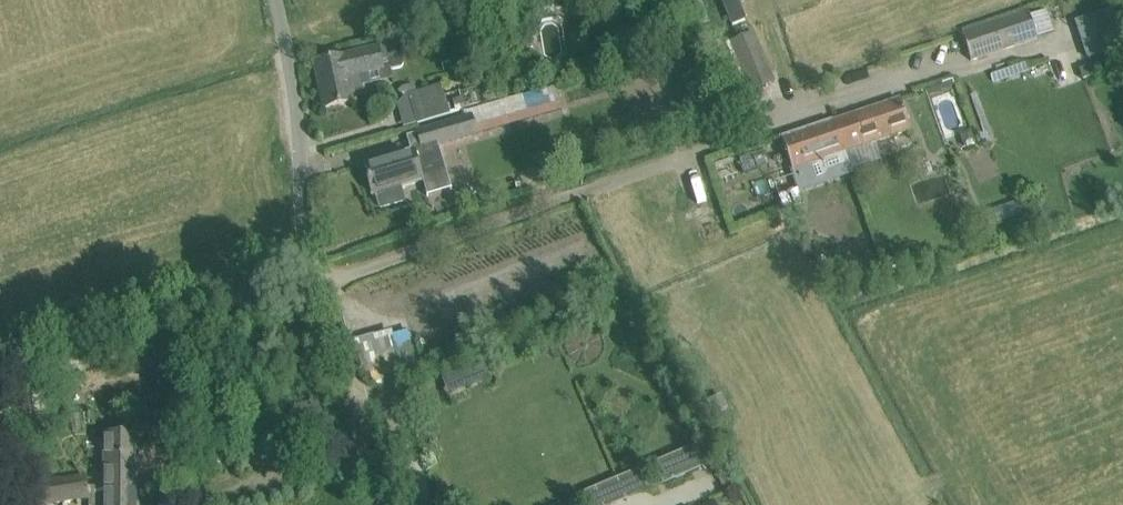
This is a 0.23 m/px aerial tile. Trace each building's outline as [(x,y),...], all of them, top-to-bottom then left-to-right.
[(1113,9),(1075,22),(1088,59),(1117,49),(1113,36),(1122,33),(1113,9)] [(1029,15),(962,37),(970,61),(1037,38),(1029,15)] [(774,82),(753,33),(731,42),(752,92),(774,82)] [(356,102),(355,97),(365,95),(361,77),(359,77),(358,75),(390,68),(390,70),(402,67),(404,63),(402,50),(396,51),(394,40),(380,44),(381,48),(379,49),(378,48),(313,63),(323,109),(356,102)] [(440,83),(416,90),(424,117),(448,110),(440,83)] [(467,118),(418,132),(423,148),(439,144),(439,145),(562,109),(557,91),(467,118)] [(855,114),(834,121),(845,152),(877,141),(910,130),(900,100),(856,115),(855,114)] [(782,137),(781,138),(781,139),(792,172),(821,162),(824,173),(850,164),(849,161),(845,152),(834,121),(782,138),(782,137)] [(399,155),(364,166),(373,195),(376,194),(381,208),(405,201),(400,187),(422,180),(423,180),(422,176),(446,168),(439,145),(439,144),(423,148),(399,155)] [(393,349),(363,356),(370,383),(400,375),(393,349)] [(104,487),(122,486),(123,504),(137,504),(137,454),(135,454),(135,441),(115,441),(115,454),(104,454),(104,487)] [(701,442),(654,462),(664,484),(711,464),(701,442)] [(643,490),(633,469),(581,493),(587,504),(610,504),(643,490)] [(364,474),(351,479),(355,487),(367,482),(364,474)] [(104,487),(87,487),(85,476),(45,482),(48,501),(20,504),(69,504),(68,502),(91,498),(91,504),(123,504),(122,486),(104,487)] [(48,501),(45,482),(16,487),(19,504),(20,504),(48,501)]
